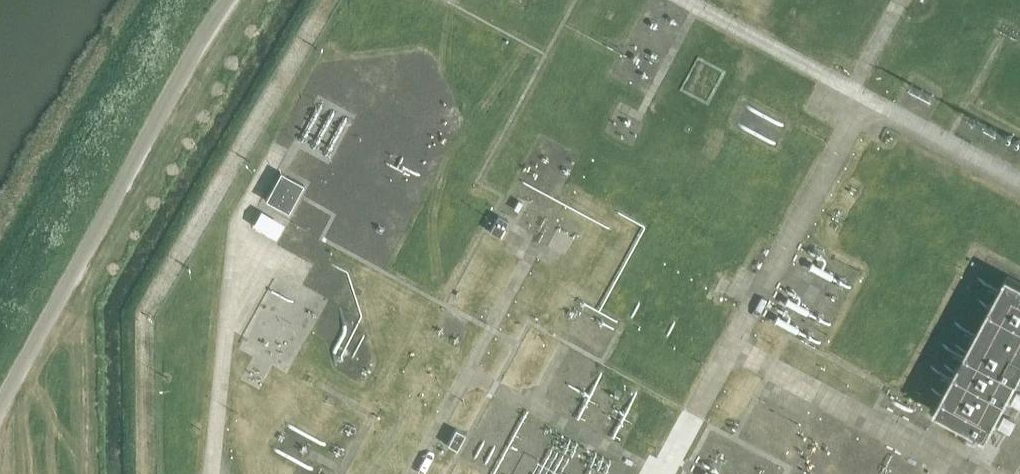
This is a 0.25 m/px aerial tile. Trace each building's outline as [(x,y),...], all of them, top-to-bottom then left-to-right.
[(307,187),(283,174),(269,202),(292,215),(301,198),(307,187)] [(256,223),(276,235),(282,225),(262,213),(256,223)] [(491,230),(499,235),(507,220),(498,215),(491,230)] [(1019,424),(1019,420),(1006,412),(1012,400),(1019,405),(1019,389),(1019,387),(1019,283),(1010,278),(937,414),(990,442),(1000,424),(1015,433),(1019,424)] [(594,473),(608,473),(616,459),(559,429),(548,449),(594,473)] [(465,434),(456,430),(449,444),(457,448),(465,434)]
